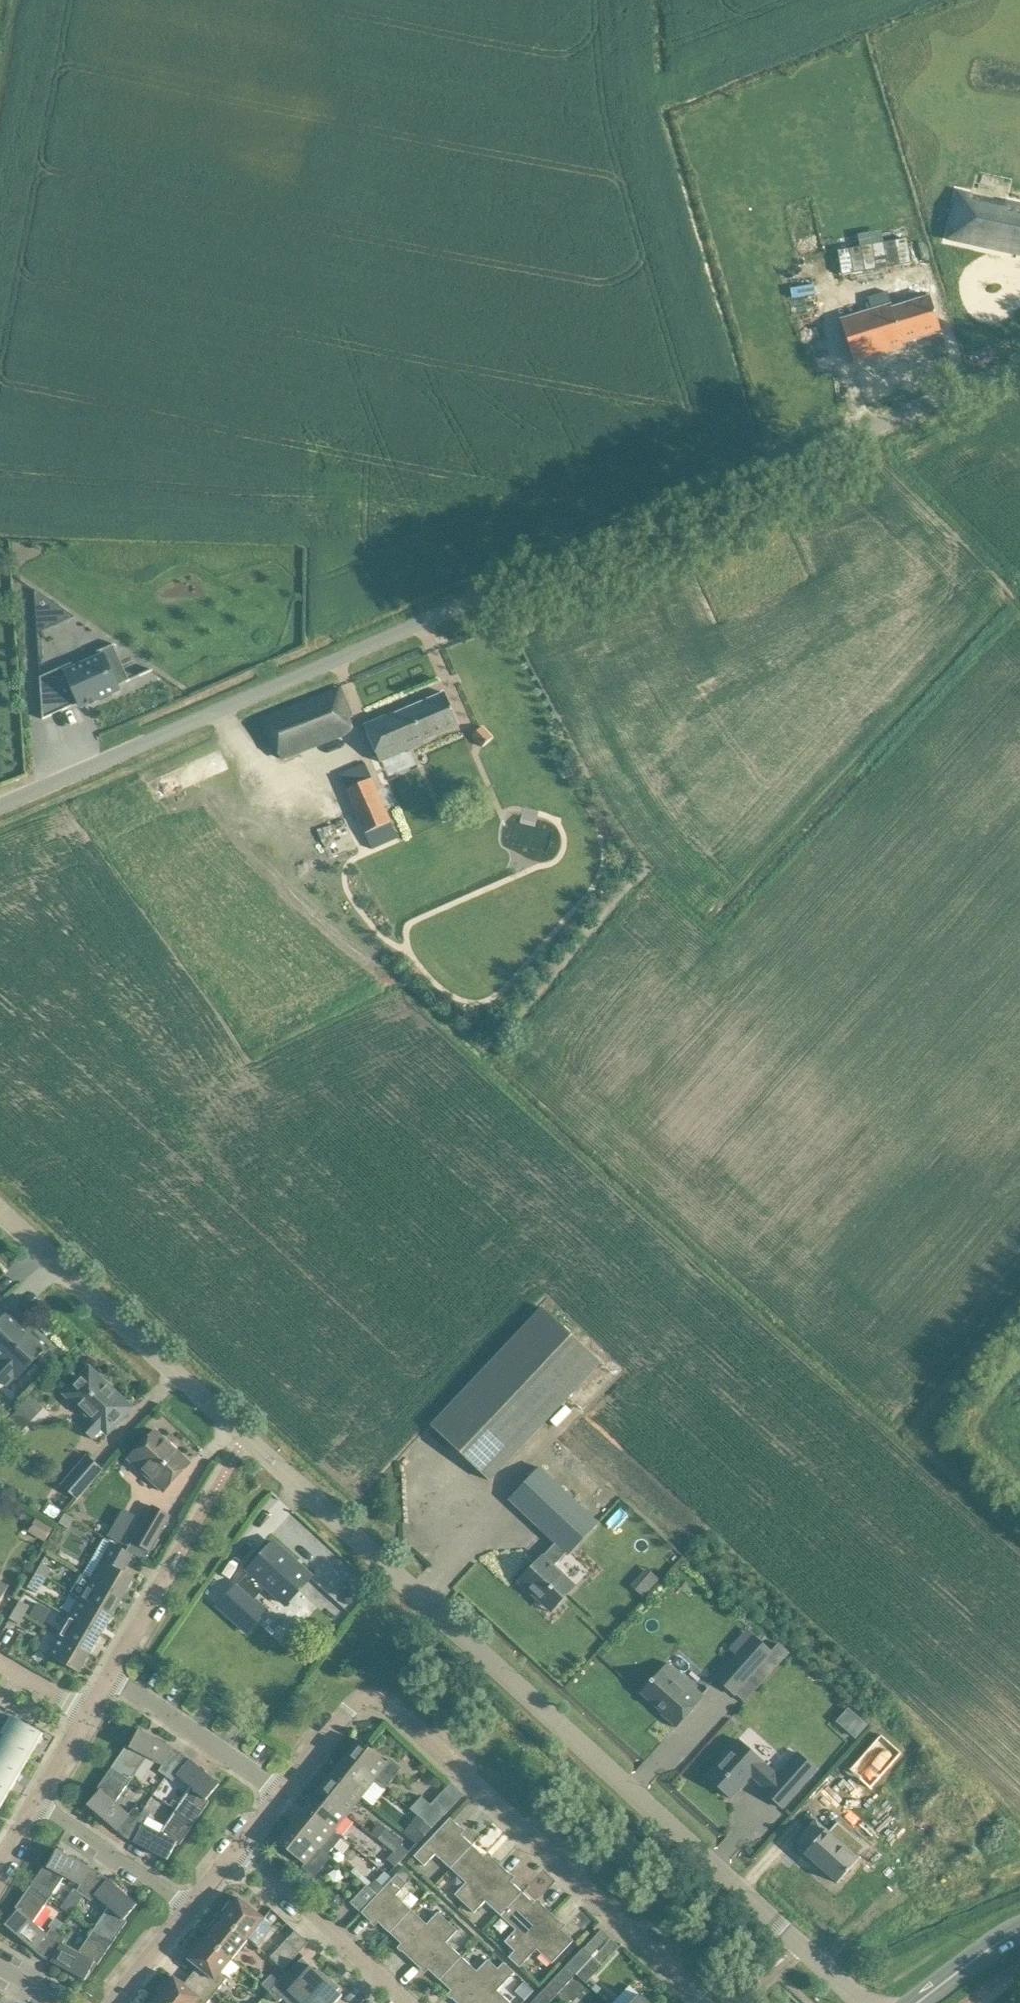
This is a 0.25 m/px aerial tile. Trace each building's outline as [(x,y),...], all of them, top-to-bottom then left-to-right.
[(948,240),(1019,256),(1019,205),(1005,202),(1005,203),(972,196),(972,195),(958,192),(948,240)] [(906,240),(838,251),(843,276),(910,263),(906,240)] [(891,304),(840,319),(854,363),(903,348),(902,345),(941,333),(930,296),(892,308),(891,304)] [(34,590),(36,619),(60,608),(34,590)] [(40,680),(43,722),(81,704),(82,706),(81,707),(81,708),(117,691),(116,690),(114,688),(130,681),(129,679),(128,680),(113,647),(114,646),(113,645),(95,653),(96,655),(97,654),(99,658),(72,671),(70,667),(71,667),(70,665),(60,670),(49,675),(49,676),(40,680)] [(277,747),(284,758),(344,735),(339,722),(351,717),(340,689),(261,720),(272,747),(277,747)] [(364,726),(380,763),(424,744),(423,742),(459,726),(445,693),(395,715),(394,713),(364,726)] [(493,738),(482,727),(473,736),(484,747),(493,738)] [(382,773),(377,757),(354,764),(359,779),(382,773)] [(347,791),(364,833),(391,822),(374,780),(347,791)] [(601,1363),(542,1308),(431,1426),(489,1481),(601,1363)] [(16,1379),(45,1349),(22,1327),(25,1324),(11,1310),(0,1321),(0,1364),(16,1379)] [(102,1429),(107,1433),(131,1408),(89,1369),(66,1394),(91,1418),(80,1429),(92,1440),(102,1429)] [(153,1478),(151,1480),(163,1492),(190,1464),(155,1431),(130,1457),(153,1478)] [(60,1485),(77,1500),(103,1470),(87,1455),(60,1485)] [(598,1523),(540,1468),(510,1500),(556,1543),(543,1557),(543,1556),(518,1582),(529,1593),(532,1590),(553,1609),(575,1586),(554,1566),(564,1555),(566,1553),(568,1555),(598,1523)] [(58,1492),(52,1503),(68,1512),(74,1501),(58,1492)] [(170,1516),(152,1506),(132,1541),(150,1551),(170,1516)] [(59,1523),(68,1529),(74,1520),(64,1514),(59,1523)] [(134,1555),(112,1542),(103,1537),(82,1574),(90,1579),(122,1598),(134,1578),(124,1573),(134,1555)] [(248,1633),(266,1612),(254,1601),(266,1587),(286,1605),(311,1577),(273,1542),(248,1570),(249,1571),(237,1585),(236,1584),(217,1605),(248,1633)] [(36,1572),(42,1576),(46,1578),(51,1569),(42,1564),(36,1572)] [(46,1578),(42,1576),(36,1572),(28,1588),(37,1593),(46,1578)] [(112,1616),(122,1598),(90,1579),(80,1597),(112,1616)] [(8,1587),(0,1582),(0,1602),(8,1587)] [(101,1635),(112,1616),(80,1597),(69,1616),(101,1635)] [(15,1610),(24,1615),(29,1606),(20,1601),(15,1610)] [(19,1624),(24,1615),(15,1610),(9,1619),(19,1624)] [(90,1654),(101,1635),(69,1616),(58,1635),(90,1654)] [(79,1673),(90,1654),(58,1635),(47,1654),(79,1673)] [(735,1696),(773,1654),(758,1640),(741,1659),(735,1653),(735,1654),(714,1677),(735,1696)] [(676,1728),(704,1697),(667,1663),(641,1693),(663,1714),(662,1715),(676,1728)] [(15,1718),(4,1737),(32,1754),(43,1734),(15,1718)] [(127,1745),(112,1767),(131,1780),(147,1757),(162,1766),(159,1772),(166,1777),(180,1756),(171,1749),(172,1747),(139,1730),(130,1747),(127,1745)] [(32,1754),(4,1737),(0,1743),(0,1760),(21,1772),(32,1754)] [(359,1740),(345,1758),(374,1781),(384,1789),(400,1768),(390,1760),(387,1763),(359,1740)] [(777,1775),(738,1740),(734,1744),(732,1742),(721,1754),(723,1757),(706,1777),(731,1799),(751,1777),(753,1779),(759,1784),(765,1789),(763,1791),(782,1809),(816,1771),(797,1753),(796,1753),(808,1764),(805,1768),(796,1778),(784,1767),(777,1775)] [(189,1762),(180,1756),(166,1777),(173,1781),(177,1776),(191,1788),(175,1810),(195,1823),(209,1802),(206,1800),(219,1785),(191,1760),(189,1762)] [(374,1781),(345,1758),(332,1775),(361,1798),(374,1781)] [(21,1772),(0,1760),(0,1785),(10,1791),(21,1772)] [(116,1803),(131,1780),(112,1767),(97,1788),(100,1791),(87,1805),(116,1830),(117,1828),(126,1835),(141,1814),(133,1809),(129,1814),(116,1803)] [(361,1798),(332,1775),(318,1792),(347,1815),(361,1798)] [(10,1791),(0,1785),(0,1809),(10,1791)] [(347,1815),(318,1792),(305,1808),(334,1832),(347,1815)] [(410,1809),(418,1816),(432,1828),(448,1812),(435,1800),(430,1805),(422,1797),(410,1809)] [(334,1832),(305,1808),(291,1825),(320,1849),(334,1832)] [(180,1845),(195,1823),(175,1810),(160,1833),(144,1825),(148,1818),(141,1814),(126,1835),(135,1841),(134,1843),(167,1860),(177,1843),(180,1845)] [(417,1844),(432,1828),(418,1816),(403,1833),(417,1844)] [(435,1854),(451,1869),(472,1845),(457,1831),(460,1828),(450,1818),(414,1857),(424,1866),(435,1854)] [(825,1830),(804,1854),(837,1883),(858,1859),(855,1857),(863,1848),(836,1824),(828,1833),(825,1830)] [(320,1849),(291,1825),(277,1843),(306,1866),(320,1849)] [(378,1839),(394,1853),(402,1860),(409,1852),(402,1845),(403,1844),(387,1829),(378,1839)] [(488,1860),(472,1845),(451,1869),(466,1883),(455,1895),(464,1904),(501,1866),(491,1856),(488,1860)] [(45,1865),(30,1887),(48,1901),(65,1877),(80,1885),(77,1892),(84,1896),(98,1875),(89,1869),(90,1867),(57,1850),(48,1867),(45,1865)] [(395,1867),(402,1860),(394,1853),(387,1860),(395,1867)] [(510,1875),(501,1866),(464,1904),(474,1913),(485,1901),(501,1916),(522,1893),(507,1878),(510,1875)] [(411,1910),(396,1896),(407,1884),(397,1874),(384,1888),(377,1895),(370,1903),(362,1911),(361,1913),(371,1922),(374,1919),(390,1933),(411,1910)] [(107,1882),(98,1875),(84,1896),(91,1901),(95,1896),(109,1908),(91,1933),(110,1947),(127,1922),(124,1920),(137,1905),(109,1880),(107,1882)] [(384,1888),(377,1880),(369,1888),(377,1895),(384,1888)] [(362,1911),(370,1903),(377,1895),(369,1888),(367,1886),(352,1902),(362,1911)] [(33,1922),(48,1901),(30,1887),(15,1908),(18,1910),(5,1925),(34,1950),(35,1948),(44,1954),(58,1933),(51,1929),(47,1934),(33,1922)] [(515,1952),(551,1913),(541,1904),(538,1907),(522,1893),(501,1916),(516,1930),(505,1942),(514,1951),(515,1952)] [(222,1918),(248,1939),(264,1919),(238,1898),(233,1904),(230,1901),(222,1912),(225,1914),(222,1918)] [(411,1960),(447,1922),(438,1913),(427,1924),(411,1910),(390,1933),(405,1948),(402,1951),(411,1960)] [(561,1923),(551,1913),(515,1952),(514,1951),(509,1957),(519,1968),(536,1949),(552,1964),(573,1941),(558,1926),(561,1923)] [(222,1918),(219,1921),(216,1919),(207,1930),(211,1932),(205,1939),(231,1960),(248,1939),(222,1918)] [(440,1980),(461,1957),(446,1943),(457,1931),(447,1922),(411,1960),(421,1969),(424,1966),(440,1980)] [(98,1965),(110,1947),(91,1933),(78,1953),(62,1944),(66,1938),(58,1933),(44,1954),(53,1961),(52,1963),(85,1980),(95,1963),(98,1965)] [(205,1939),(202,1943),(199,1940),(190,1951),(193,1954),(188,1960),(198,1967),(191,1976),(214,1995),(228,1978),(221,1973),(231,1960),(205,1939)] [(270,1957),(283,1970),(300,1952),(286,1940),(270,1957)] [(576,1975),(593,1957),(583,1948),(567,1965),(576,1975)] [(498,1969),(488,1960),(477,1971),(461,1957),(440,1980),(455,1995),(452,1998),(457,2002),(466,2002),(498,1969)] [(576,1975),(586,1984),(602,1966),(593,1957),(576,1975)] [(498,1969),(466,2002),(510,2002),(497,1991),(514,1973),(504,1963),(498,1969)] [(329,1979),(318,1969),(316,1971),(311,1966),(299,1978),(293,1976),(289,1973),(288,1972),(279,1982),(269,1992),(280,2002),(283,1999),(287,2002),(306,2002),(329,1979)] [(564,1968),(547,1986),(557,1995),(573,1978),(564,1968)] [(279,1982),(271,1975),(262,1985),(269,1992),(279,1982)] [(191,1976),(184,1985),(174,1977),(169,1984),(166,1982),(155,1995),(164,2002),(207,2002),(214,1995),(191,1976)] [(342,1996),(337,1991),(339,1989),(329,1979),(306,2002),(336,2002),(342,1996)] [(557,1995),(547,1986),(531,2002),(549,2002),(557,1995)] [(640,1995),(630,1986),(614,2002),(648,2002),(640,1995)]
